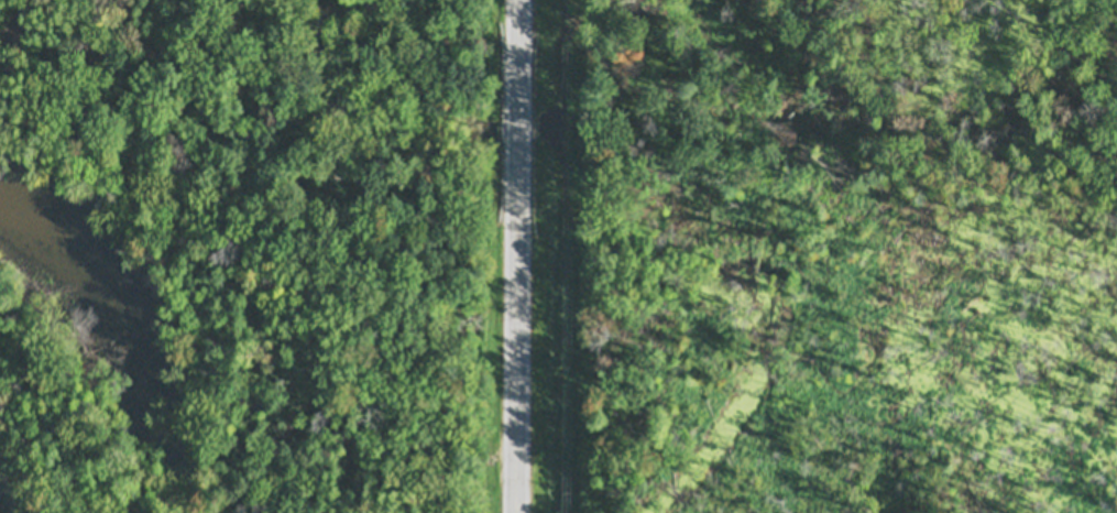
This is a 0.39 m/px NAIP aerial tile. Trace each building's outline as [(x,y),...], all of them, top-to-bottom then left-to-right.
[(729,313),(735,305),(742,313),(735,319),(729,313)]
